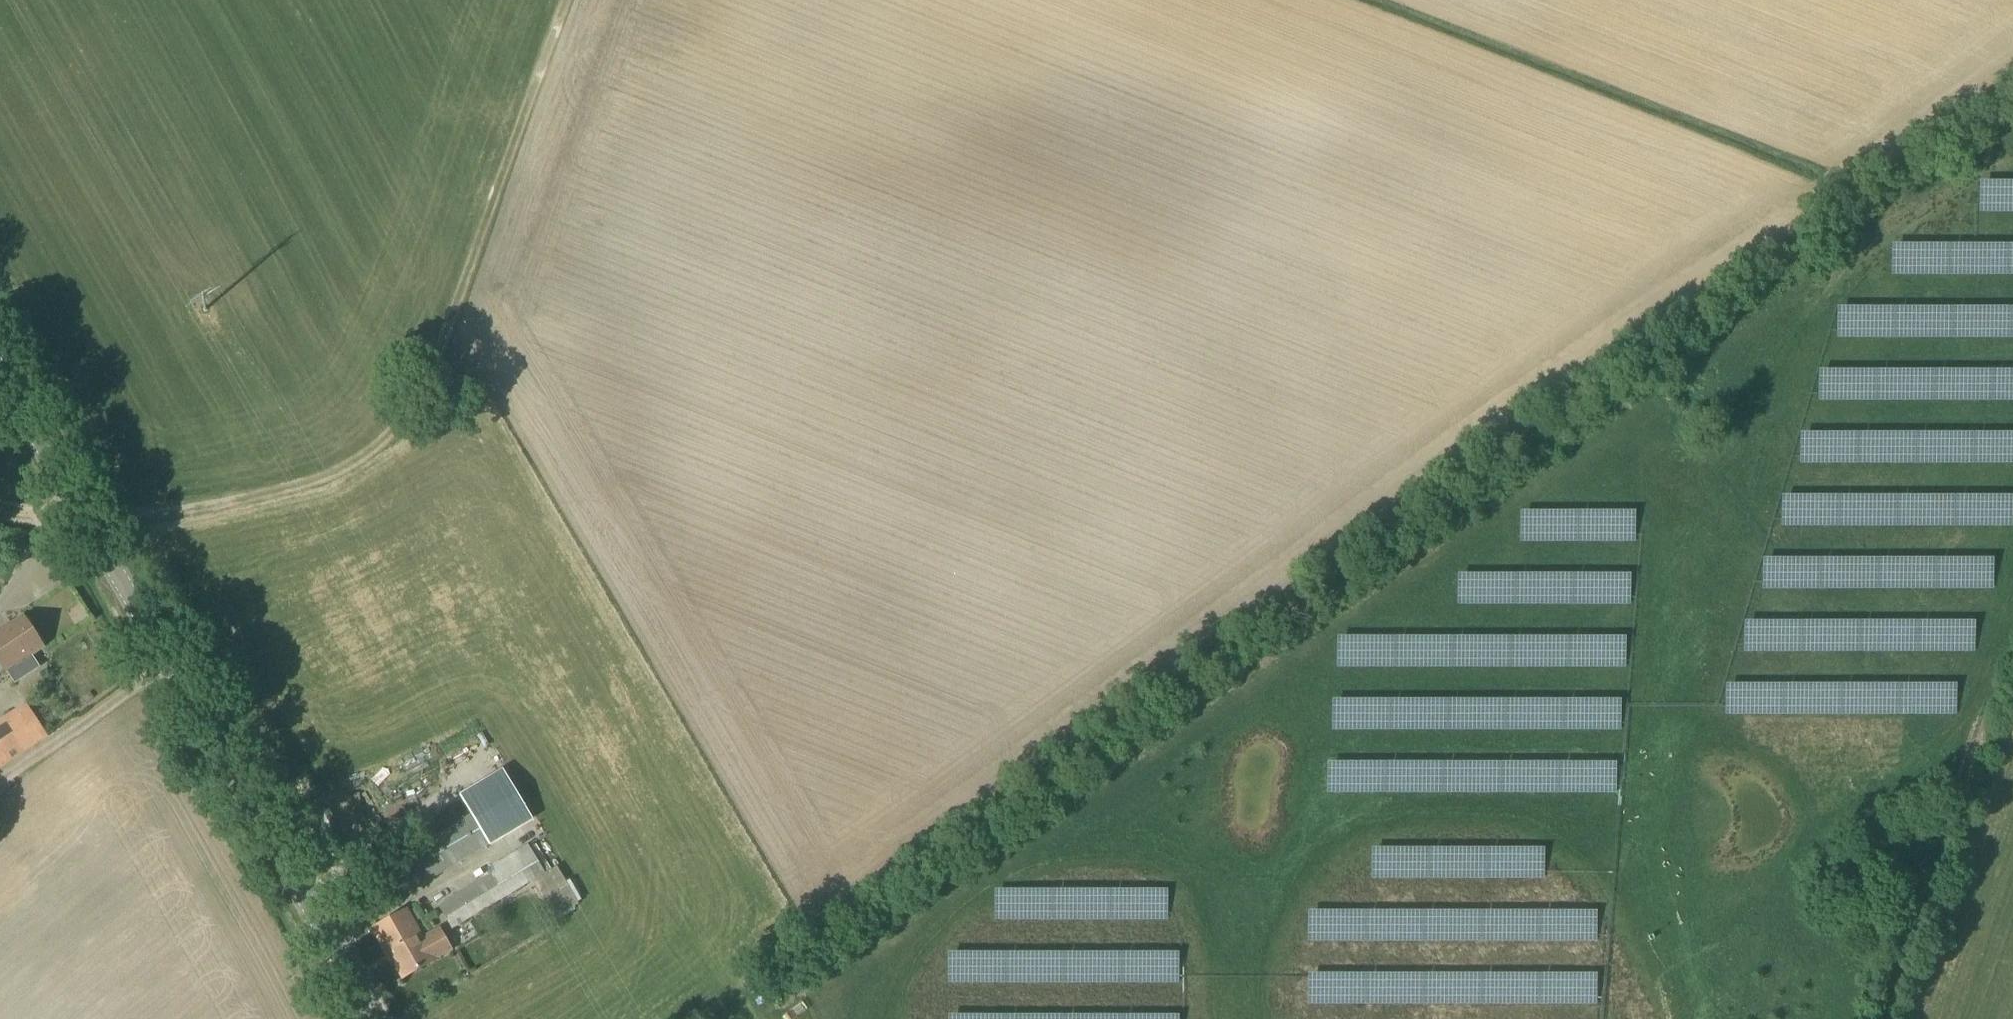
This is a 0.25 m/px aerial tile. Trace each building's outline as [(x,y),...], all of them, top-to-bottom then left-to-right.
[(0,634),(0,664),(4,671),(6,670),(15,683),(40,666),(31,653),(43,645),(25,618),(0,634)] [(47,735),(26,704),(0,721),(0,767),(47,735)] [(503,771),(460,797),(489,844),(489,845),(531,819),(503,771)] [(470,814),(380,866),(399,899),(489,845),(489,844),(470,814)] [(452,930),(545,873),(528,845),(490,867),(494,873),(437,907),(452,930)] [(388,953),(388,954),(403,979),(453,950),(438,928),(423,937),(407,909),(372,929),(386,954),(388,953)]
